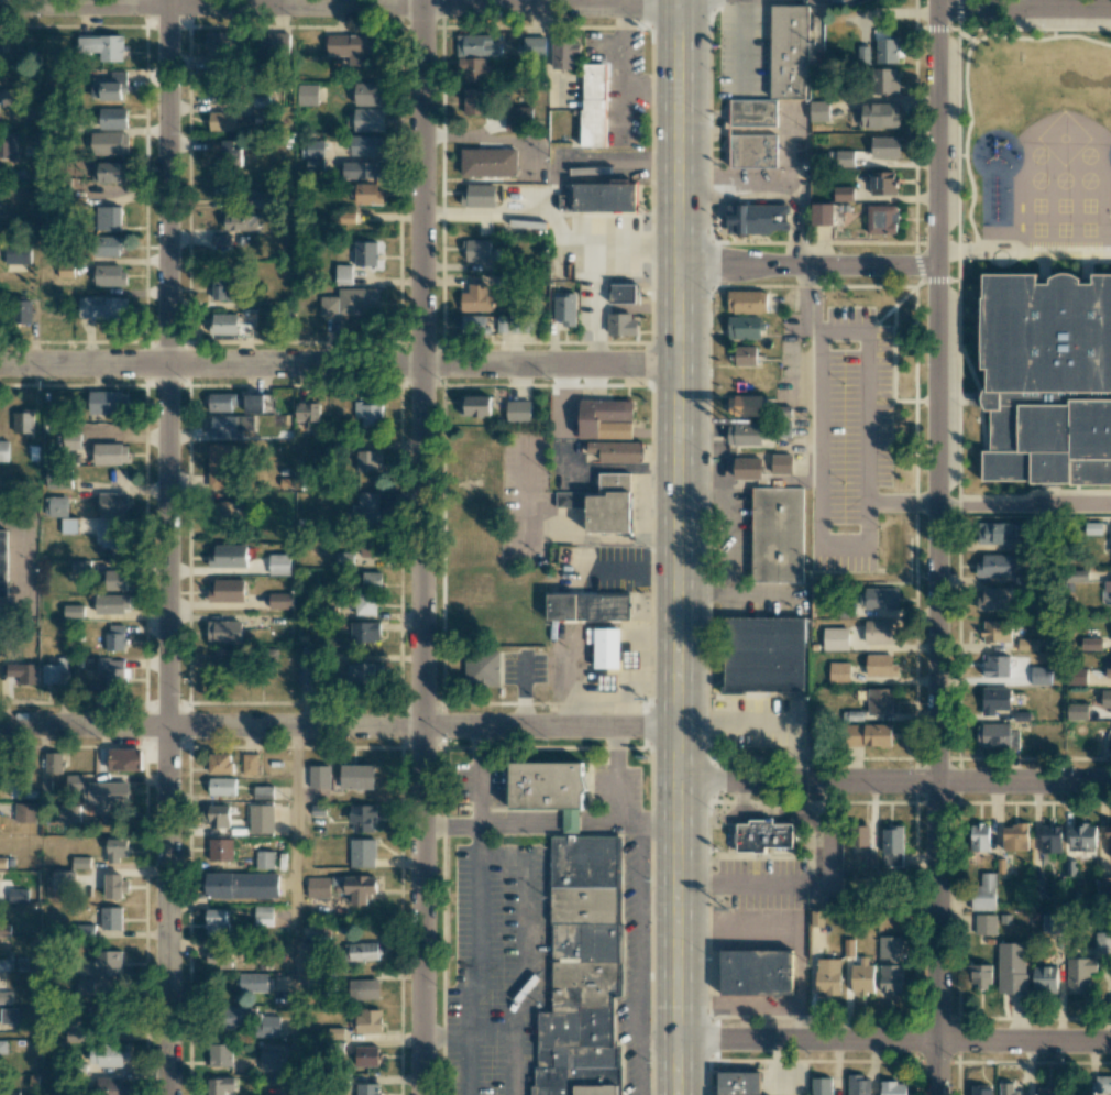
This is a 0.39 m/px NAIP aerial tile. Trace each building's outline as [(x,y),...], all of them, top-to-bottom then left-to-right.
[(772,6),(807,6),(807,101),(777,101),(772,101),(772,6)] [(233,32),(205,32),(205,56),(233,56),(233,32)] [(289,33),(267,33),(268,54),(290,54),(289,33)] [(123,35),(78,36),(78,53),(99,52),(100,62),(124,61),(123,35)] [(349,56),(348,65),(364,66),(365,53),(377,53),(377,36),(328,35),(328,56),(349,56)] [(500,56),(500,43),(492,43),(492,35),(456,35),(457,56),(500,56)] [(519,56),(545,56),(544,37),(519,37),(519,56)] [(898,39),(876,38),(876,63),(897,63),(898,39)] [(580,42),(552,41),(552,69),(574,69),(574,55),(579,55),(580,42)] [(869,63),(870,46),(858,46),(857,62),(869,63)] [(459,82),(492,81),(492,65),(485,65),(485,58),(459,58),(459,82)] [(227,75),(224,59),(208,61),(210,77),(227,75)] [(584,66),(609,66),(609,149),(580,149),(580,112),(584,109),(584,66)] [(897,69),(871,68),(871,94),(897,95),(897,69)] [(125,71),(110,71),(110,79),(91,79),(91,101),(125,100),(125,71)] [(383,105),(383,83),(355,83),(355,105),(383,105)] [(318,105),(318,84),(297,84),(297,105),(318,105)] [(208,103),(230,103),(230,85),(208,85),(208,103)] [(485,89),(463,89),(464,115),(486,114),(485,89)] [(2,107),(19,107),(19,90),(2,90),(2,107)] [(270,114),(265,100),(251,105),(256,119),(270,114)] [(772,101),(732,101),(733,167),(777,167),(777,101),(772,101)] [(829,121),(829,101),(810,101),(810,122),(829,121)] [(899,127),(899,103),(860,104),(861,128),(899,127)] [(531,107),(506,106),(506,131),(531,131),(531,107)] [(94,129),(126,129),(127,108),(95,108),(94,129)] [(384,109),(354,109),(354,131),(383,132),(384,109)] [(209,130),(243,130),(243,121),(235,121),(235,112),(209,112),(209,130)] [(16,132),(0,132),(0,160),(16,160),(16,132)] [(129,133),(93,133),(93,156),(129,155),(129,133)] [(382,155),(383,136),(347,136),(347,154),(382,155)] [(899,138),(871,137),(871,157),(899,157),(899,138)] [(232,140),(208,140),(209,152),(219,152),(219,162),(241,162),(240,148),(233,149),(232,140)] [(324,157),(323,140),(306,141),(306,157),(324,157)] [(516,148),(461,149),(461,177),(517,176),(516,148)] [(854,166),(853,150),(827,151),(828,167),(854,166)] [(323,160),(305,160),(306,170),(324,169),(323,160)] [(377,162),(344,163),(344,179),(377,178),(377,162)] [(97,163),(96,182),(126,183),(126,163),(97,163)] [(896,172),(870,172),(871,195),(896,195),(896,172)] [(575,183),(638,185),(637,213),(574,212),(575,183)] [(355,205),(381,205),(381,184),(355,184),(355,205)] [(495,185),(467,184),(467,193),(461,193),(461,207),(495,207),(495,185)] [(853,187),(834,187),(834,201),(853,201),(853,187)] [(833,226),(833,204),(811,204),(811,225),(833,226)] [(789,205),(727,205),(727,233),(789,233),(789,205)] [(867,234),(897,234),(897,205),(867,206),(867,234)] [(97,231),(121,230),(120,206),(96,207),(97,231)] [(354,213),(339,213),(339,224),(355,223),(354,213)] [(225,230),(257,230),(257,215),(225,215),(225,230)] [(230,235),(211,235),(212,249),(230,248),(230,235)] [(120,237),(95,237),(95,256),(120,256),(120,237)] [(464,261),(496,261),(496,248),(490,248),(490,239),(464,240),(464,261)] [(377,242),(354,242),(354,267),(378,266),(377,242)] [(30,245),(5,244),(5,264),(30,265),(30,245)] [(73,278),(74,265),(59,264),(58,277),(73,278)] [(95,266),(95,286),(125,286),(124,265),(95,266)] [(351,265),(335,265),(336,285),(351,285),(351,265)] [(213,300),(238,301),(239,277),(213,277),(213,300)] [(1086,284),(1086,294),(1027,294),(1027,282),(980,282),(980,416),(987,416),(987,453),(976,453),(976,489),(1110,489),(1110,284),(1086,284)] [(486,283),(468,284),(468,292),(460,293),(461,312),(493,311),(493,295),(487,295),(486,283)] [(611,284),(610,302),(638,303),(638,285),(611,284)] [(378,288),(338,289),(338,296),(320,296),(320,316),(379,314),(378,288)] [(727,291),(728,314),(766,313),(766,291),(727,291)] [(575,293),(553,294),(554,325),(576,324),(575,293)] [(78,317),(127,318),(128,298),(79,297),(78,317)] [(32,324),(31,301),(14,301),(15,325),(32,324)] [(210,334),(237,335),(237,314),(211,313),(210,334)] [(636,314),(607,315),(608,336),(637,335),(636,314)] [(461,334),(484,335),(484,316),(462,315),(461,334)] [(760,316),(727,317),(728,339),(761,339),(760,316)] [(756,365),(756,346),(733,346),(733,365),(756,365)] [(88,415),(123,414),(123,406),(128,406),(128,392),(87,393),(88,415)] [(263,414),(264,395),(246,394),(245,413),(263,414)] [(208,395),(209,412),(245,412),(244,395),(208,395)] [(762,395),(728,397),(728,413),(762,412),(762,395)] [(460,397),(460,416),(490,416),(490,396),(460,397)] [(625,401),(578,401),(578,438),(584,438),(584,451),(596,451),(596,462),(639,462),(640,441),(625,441),(625,401)] [(531,402),(507,402),(507,422),(530,423),(531,402)] [(319,421),(320,403),(297,403),(296,421),(319,421)] [(382,403),(355,403),(355,426),(381,426),(382,403)] [(12,433),(33,433),(34,410),(13,410),(12,433)] [(253,416),(208,417),(209,438),(242,437),(242,431),(253,430),(253,416)] [(762,424),(728,425),(728,445),(762,445),(762,424)] [(8,462),(9,441),(0,441),(0,462),(8,462)] [(234,443),(208,444),(209,490),(235,489),(234,443)] [(128,465),(128,444),(92,444),(93,465),(128,465)] [(357,471),(379,472),(380,451),(357,451),(357,471)] [(772,455),(772,474),(792,474),(792,455),(772,455)] [(761,458),(734,458),(734,479),(761,479),(761,458)] [(70,469),(47,468),(46,488),(69,489),(70,469)] [(601,473),(631,473),(632,530),(588,530),(588,495),(602,495),(601,473)] [(752,489),(803,489),(804,583),(754,583),(752,489)] [(378,492),(357,492),(358,526),(385,526),(385,509),(378,510),(378,492)] [(555,508),(585,507),(585,492),(555,492),(555,508)] [(128,493),(99,493),(98,515),(128,515),(128,493)] [(68,497),(44,497),(44,517),(67,517),(68,497)] [(233,522),(233,501),(212,501),(213,522),(233,522)] [(78,519),(61,518),(61,534),(78,534),(78,519)] [(1012,523),(977,522),(977,544),(1012,544),(1012,523)] [(1085,533),(1100,534),(1101,524),(1086,522),(1085,533)] [(96,524),(96,546),(123,547),(123,524),(96,524)] [(359,557),(378,556),(378,540),(359,541),(359,557)] [(208,567),(247,567),(247,545),(214,545),(214,554),(208,554),(208,567)] [(353,552),(336,552),(336,565),(353,565),(353,552)] [(290,575),(290,554),(270,554),(270,575),(290,575)] [(978,577),(1010,577),(1011,555),(979,554),(978,577)] [(71,575),(90,575),(90,561),(71,561),(71,575)] [(126,591),(126,571),(105,570),(104,590),(126,591)] [(1067,581),(1087,582),(1087,577),(1076,576),(1076,570),(1068,570),(1067,581)] [(382,573),(362,572),(362,588),(381,588),(382,573)] [(1015,584),(1030,584),(1030,572),(1015,572),(1015,584)] [(244,602),(244,579),(212,579),(212,602),(244,602)] [(898,588),(860,588),(859,609),(898,610),(898,588)] [(1008,588),(982,588),(982,597),(977,597),(977,610),(1007,610),(1008,588)] [(291,609),(291,593),(270,593),(270,609),(291,609)] [(129,595),(96,595),(96,613),(130,613),(129,595)] [(548,595),(630,596),(630,622),(548,621),(548,595)] [(376,615),(376,597),(355,597),(354,615),(376,615)] [(84,606),(64,605),(64,617),(84,618),(84,606)] [(726,617),(804,617),(804,690),(725,690),(726,617)] [(892,620),(864,621),(865,644),(897,643),(897,630),(892,630),(892,620)] [(207,643),(242,644),(242,621),(208,621),(207,643)] [(1010,644),(1011,621),(983,621),(983,643),(1010,644)] [(379,622),(350,623),(351,643),(380,642),(379,622)] [(107,651),(124,651),(125,625),(108,625),(107,651)] [(619,628),(596,628),(596,668),(620,668),(619,628)] [(848,650),(848,628),(823,628),(823,650),(848,650)] [(1102,637),(1082,638),(1082,651),(1102,651),(1102,637)] [(1017,651),(1036,651),(1036,640),(1018,639),(1017,651)] [(237,668),(237,649),(213,649),(213,667),(237,668)] [(501,653),(501,688),(466,687),(466,653),(501,653)] [(892,655),(866,655),(866,676),(897,677),(898,663),(892,663),(892,655)] [(1009,677),(1010,656),(984,656),(984,677),(1009,677)] [(42,684),(59,683),(59,672),(67,672),(67,657),(57,658),(57,664),(42,664),(42,684)] [(106,689),(124,689),(124,659),(97,659),(97,670),(105,670),(106,689)] [(298,683),(319,683),(318,661),(298,662),(298,683)] [(382,662),(347,663),(348,684),(383,683),(382,662)] [(829,684),(850,685),(850,662),(829,662),(829,684)] [(38,684),(38,664),(9,664),(9,678),(18,678),(18,685),(38,684)] [(1031,685),(1050,685),(1051,667),(1031,667),(1031,685)] [(1087,669),(1071,668),(1070,684),(1086,685),(1087,669)] [(616,676),(600,676),(599,690),(616,690),(616,676)] [(1010,688),(981,688),(981,715),(994,715),(994,710),(1010,710),(1010,688)] [(892,689),(868,689),(868,714),(892,715),(892,689)] [(1102,690),(1102,712),(1110,712),(1110,690),(1102,690)] [(1088,720),(1088,703),(1067,703),(1067,720),(1088,720)] [(891,747),(891,724),(847,724),(848,747),(891,747)] [(977,747),(1010,747),(1010,724),(977,724),(977,747)] [(141,749),(108,749),(108,771),(141,770),(141,749)] [(62,753),(43,753),(43,774),(63,773),(62,753)] [(209,774),(233,774),(233,754),(209,753),(209,774)] [(243,775),(257,775),(256,754),(242,754),(243,775)] [(510,764),(585,763),(585,809),(510,810),(510,764)] [(374,789),(374,765),(340,765),(341,790),(374,789)] [(330,766),(310,766),(310,788),(330,788),(330,766)] [(11,798),(27,797),(26,775),(10,775),(11,798)] [(235,795),(235,778),(209,778),(209,795),(235,795)] [(129,783),(83,782),(83,805),(98,805),(98,819),(108,819),(109,805),(128,805),(129,783)] [(272,786),(254,786),(254,799),(273,799),(272,786)] [(35,803),(14,803),(14,823),(35,822),(35,803)] [(80,823),(81,805),(57,805),(57,823),(80,823)] [(250,833),(274,833),(273,805),(250,805),(250,833)] [(377,805),(351,805),(351,832),(373,831),(373,817),(377,817),(377,805)] [(230,827),(230,806),(209,806),(209,828),(230,827)] [(794,821),(736,822),(736,855),(769,855),(769,848),(795,848),(794,821)] [(989,824),(969,824),(970,852),(989,852),(989,824)] [(850,846),(869,846),(868,825),(850,826),(850,846)] [(1003,825),(1003,850),(1028,850),(1028,825),(1003,825)] [(1096,826),(1070,825),(1070,847),(1095,848),(1096,826)] [(1061,854),(1061,827),(1041,826),(1040,853),(1061,854)] [(883,827),(882,867),(902,867),(903,827),(883,827)] [(623,1043),(623,1094),(531,1094),(531,1087),(537,1067),(537,1010),(548,1010),(546,832),(623,831),(625,998),(614,998),(615,1044),(623,1043)] [(234,861),(233,838),(209,839),(209,861),(234,861)] [(127,857),(127,839),(107,839),(107,863),(119,863),(119,857),(127,857)] [(376,839),(351,839),(350,867),(376,868),(376,839)] [(274,869),(274,851),(256,851),(256,869),(274,869)] [(89,868),(89,857),(72,857),(72,868),(89,868)] [(53,891),(75,891),(76,872),(53,871),(53,891)] [(206,898),(279,897),(278,873),(206,874),(206,898)] [(995,911),(995,874),(980,873),(980,887),(972,886),(972,911),(995,911)] [(128,892),(128,876),(105,876),(105,898),(122,899),(122,892),(128,892)] [(367,905),(367,894),(377,894),(377,876),(333,877),(333,893),(352,893),(352,905),(367,905)] [(1098,901),(1110,901),(1110,877),(1098,877),(1098,901)] [(330,878),(307,878),(307,898),(330,898),(330,878)] [(1046,896),(1045,881),(1034,881),(1035,897),(1046,896)] [(27,902),(27,889),(8,889),(8,902),(27,902)] [(272,906),(254,906),(254,926),(272,926),(272,906)] [(101,930),(122,930),(122,907),(101,907),(101,930)] [(227,910),(207,909),(206,936),(227,936),(227,910)] [(824,910),(811,910),(811,926),(824,926),(824,910)] [(1062,912),(1042,912),(1042,933),(1062,933),(1062,912)] [(996,914),(975,914),(975,935),(996,935),(996,914)] [(9,924),(0,924),(0,937),(10,936),(9,924)] [(1110,954),(1110,933),(1095,933),(1095,953),(1110,954)] [(900,936),(878,937),(879,960),(901,960),(900,936)] [(844,956),(854,956),(854,939),(844,939),(844,956)] [(344,961),(378,960),(378,943),(344,943),(344,961)] [(1027,943),(998,943),(998,994),(1026,994),(1027,943)] [(121,951),(94,951),(95,977),(122,976),(121,951)] [(721,953),(790,951),(791,995),(722,997),(721,953)] [(207,962),(221,963),(222,953),(207,952),(207,962)] [(872,957),(860,957),(859,965),(851,965),(851,993),(872,994),(872,957)] [(1066,994),(1089,994),(1089,972),(1096,972),(1096,959),(1067,958),(1066,994)] [(0,959),(0,971),(9,972),(9,960),(0,959)] [(840,959),(816,959),(815,994),(839,994),(840,959)] [(901,965),(879,966),(880,994),(902,993),(901,965)] [(991,965),(970,965),(969,987),(990,987),(991,965)] [(1033,967),(1032,990),(1056,991),(1057,967),(1033,967)] [(239,974),(239,992),(270,992),(270,974),(239,974)] [(354,999),(378,999),(378,979),(353,980),(354,999)] [(12,992),(0,992),(0,1003),(12,1003),(12,992)] [(250,1007),(222,1005),(221,1027),(249,1028),(250,1007)] [(17,1023),(17,1008),(0,1009),(0,1024),(17,1023)] [(381,1009),(360,1010),(360,1015),(349,1015),(349,1033),(381,1033),(381,1009)] [(280,1016),(256,1015),(255,1036),(279,1037),(280,1016)] [(66,1041),(84,1042),(85,1016),(67,1016),(66,1041)] [(128,1060),(129,1045),(89,1044),(89,1067),(106,1067),(106,1073),(123,1073),(123,1060),(128,1060)] [(232,1066),(231,1044),(208,1044),(209,1067),(232,1066)] [(378,1067),(378,1046),(355,1046),(356,1067),(378,1067)] [(260,1071),(281,1070),(281,1051),(259,1052),(260,1071)] [(716,1072),(717,1094),(758,1094),(757,1072),(716,1072)] [(848,1076),(848,1094),(869,1094),(869,1076),(848,1076)] [(1096,1076),(1095,1094),(1110,1094),(1110,1076),(1096,1076)] [(128,1077),(96,1078),(97,1094),(100,1094),(106,1094),(129,1094),(128,1077)] [(207,1078),(207,1094),(223,1094),(223,1090),(234,1090),(234,1078),(207,1078)] [(812,1078),(812,1094),(831,1094),(831,1078),(812,1078)] [(880,1082),(881,1094),(906,1094),(906,1082),(880,1082)] [(1020,1091),(1014,1091),(1014,1083),(1000,1083),(1000,1094),(1020,1094),(1020,1091)] [(380,1084),(357,1084),(357,1094),(380,1094),(380,1084)] [(993,1086),(972,1086),(972,1094),(992,1094),(993,1086)]
